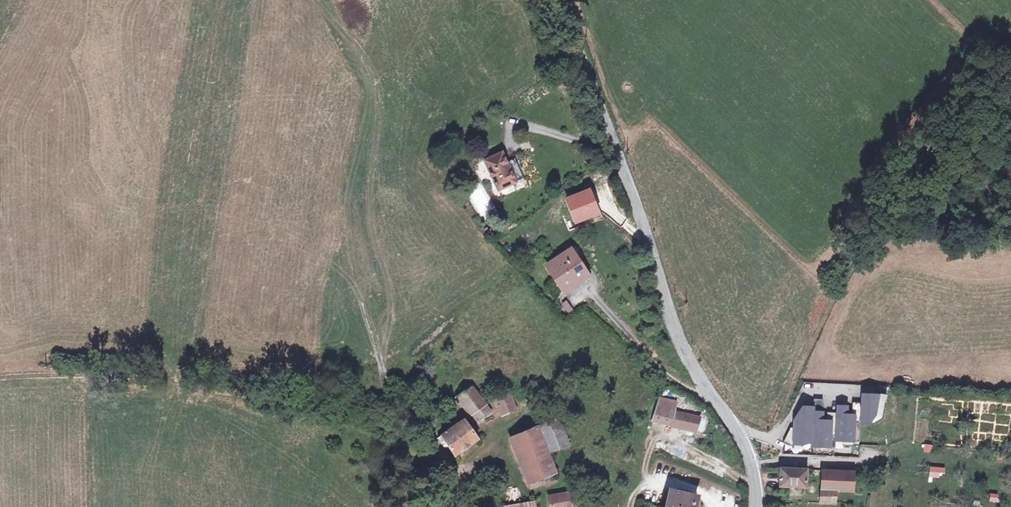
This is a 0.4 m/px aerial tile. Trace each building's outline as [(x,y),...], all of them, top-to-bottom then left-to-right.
[(504,152),(487,160),(500,189),(517,182),(504,152)] [(574,221),(596,212),(587,190),(565,199),(574,221)] [(564,290),(582,278),(571,261),(575,259),(568,249),(544,264),(564,290)] [(586,275),(575,259),(571,261),(582,278),(586,275)] [(567,300),(561,304),(567,314),(573,310),(567,300)] [(471,412),(484,403),(472,386),(457,397),(469,414),(471,412)] [(858,405),(857,424),(870,424),(879,419),(883,388),(867,388),(867,396),(858,396),(858,404),(858,405)] [(515,408),(508,393),(492,398),(496,408),(498,407),(501,413),(515,408)] [(820,402),(811,401),(811,410),(810,443),(810,448),(833,448),(833,441),(834,414),(824,414),(824,423),(819,422),(820,402)] [(490,410),(484,403),(471,412),(477,420),(490,410)] [(858,404),(849,404),(849,417),(843,416),(843,408),(834,408),(834,414),(833,441),(857,442),(857,424),(858,405),(858,404)] [(699,418),(663,409),(660,421),(669,423),(668,425),(696,432),(699,418)] [(790,430),(782,444),(791,448),(792,446),(801,446),(801,443),(810,443),(811,410),(801,410),(794,422),(794,430),(790,430)] [(536,427),(546,452),(566,443),(556,419),(536,427)] [(463,420),(441,435),(449,445),(455,454),(477,439),(463,420)] [(925,443),(927,423),(917,422),(914,442),(925,443)] [(526,474),(550,464),(546,452),(536,427),(510,437),(526,474)] [(924,444),(923,452),(931,453),(932,445),(924,444)] [(554,474),(550,464),(526,474),(530,485),(554,474)] [(944,479),(945,468),(929,467),(928,477),(944,479)] [(805,471),(780,470),(780,489),(805,490),(805,471)] [(833,489),(844,489),(845,472),(820,471),(820,489),(833,489)] [(845,472),(844,489),(844,491),(853,491),(853,472),(845,472)] [(833,489),(820,489),(820,505),(833,505),(833,489)] [(674,491),(669,506),(694,506),(697,498),(674,491)] [(569,492),(550,496),(552,506),(572,506),(569,492)]
